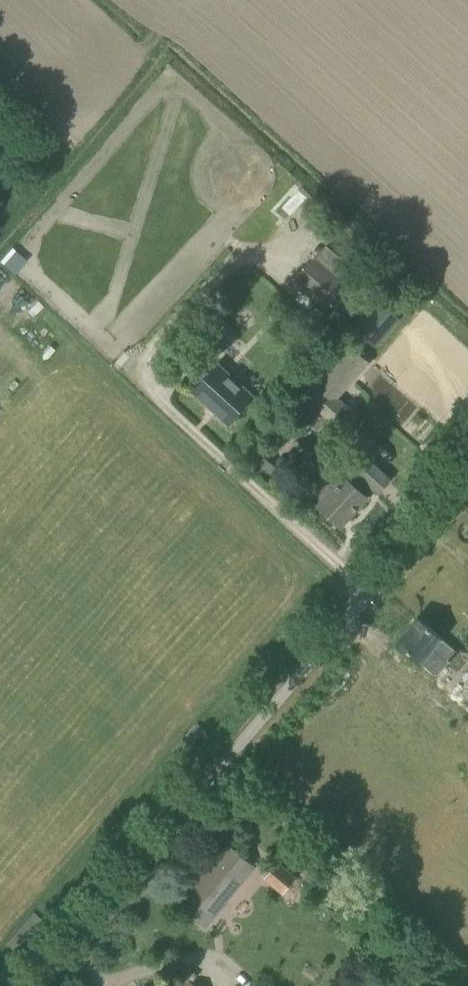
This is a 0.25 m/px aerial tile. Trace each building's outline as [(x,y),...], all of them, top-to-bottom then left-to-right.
[(346,284),(343,282),(315,258),(297,280),(328,305),(346,284)] [(402,318),(381,300),(355,330),(376,348),(402,318)] [(352,351),(336,370),(350,383),(367,365),(369,362),(354,349),(353,350),(352,351)] [(254,397),(218,365),(194,391),(230,423),(254,397)] [(333,421),(346,406),(322,385),(309,399),(333,421)] [(363,493),(370,486),(379,494),(393,478),(364,453),(352,468),(353,469),(337,487),(334,484),(325,485),(320,491),(320,499),(323,502),(320,505),(342,525),(368,497),(363,493)] [(398,642),(421,661),(437,676),(458,651),(441,637),(442,636),(420,618),(398,642)] [(233,894),(255,867),(230,846),(182,905),(207,926),(219,911),(233,894)] [(284,892),(295,878),(278,864),(267,878),(284,892)]
